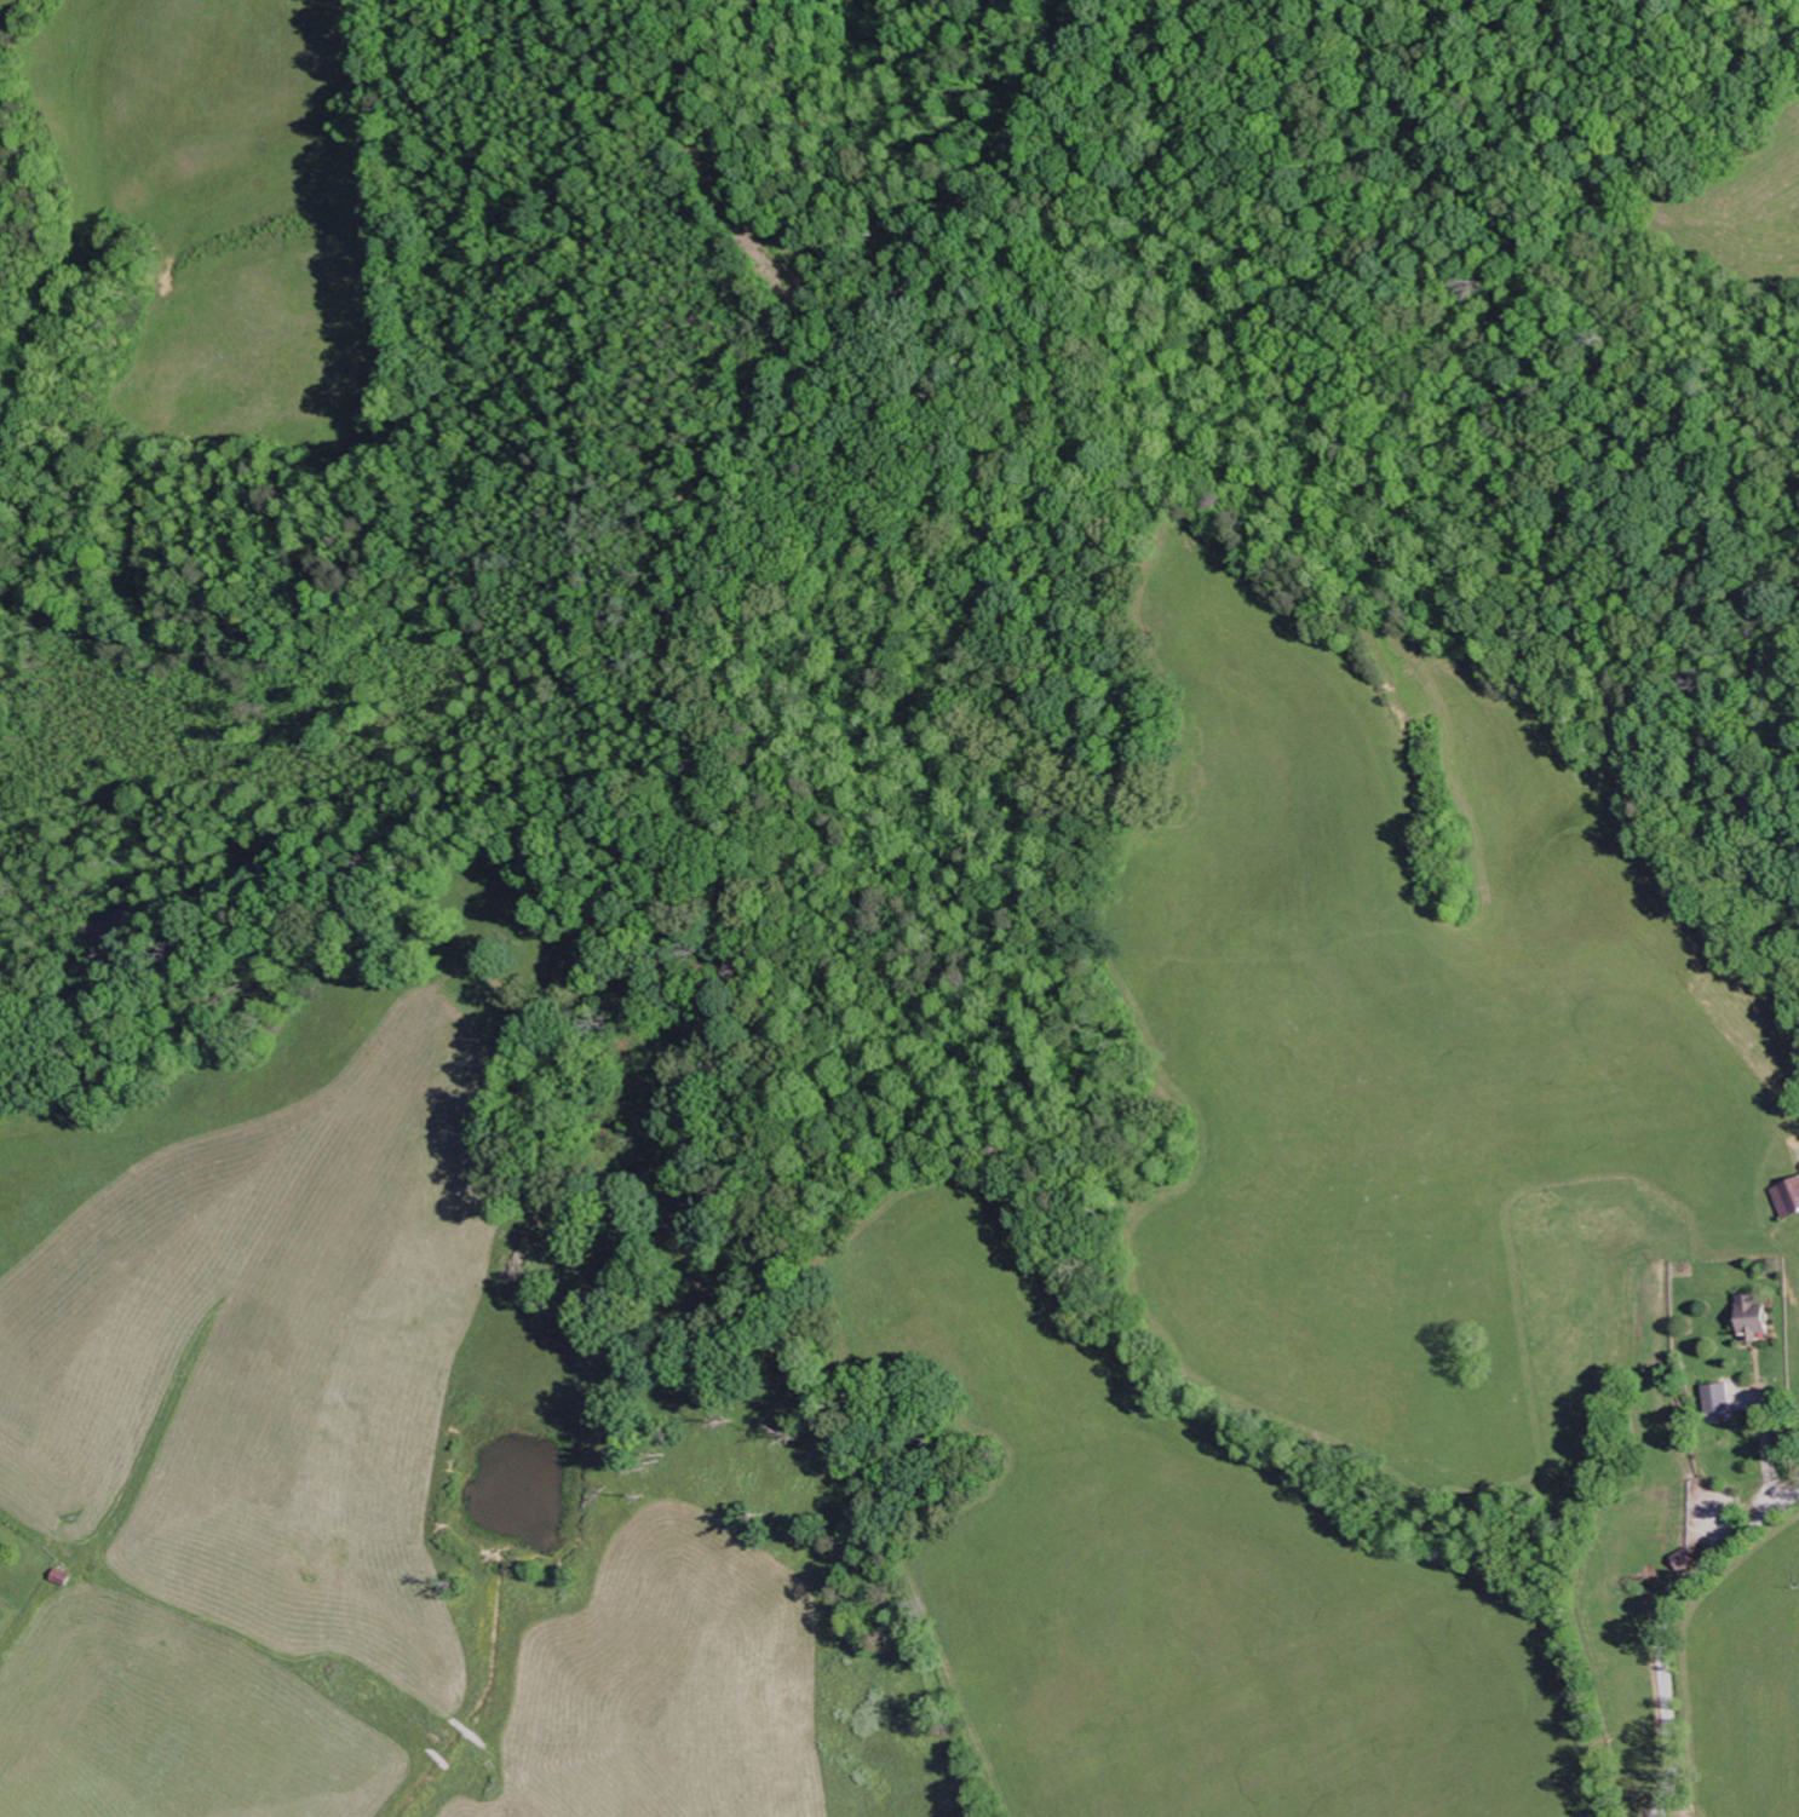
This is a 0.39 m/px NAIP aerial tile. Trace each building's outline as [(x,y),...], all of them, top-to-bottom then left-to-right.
[(1786,1220),(1798,1214),(1798,1177),(1774,1188),(1786,1220)] [(1771,1335),(1770,1303),(1761,1304),(1760,1293),(1741,1293),(1743,1336),(1771,1335)] [(1706,1385),(1709,1413),(1733,1410),(1730,1383),(1706,1385)]
